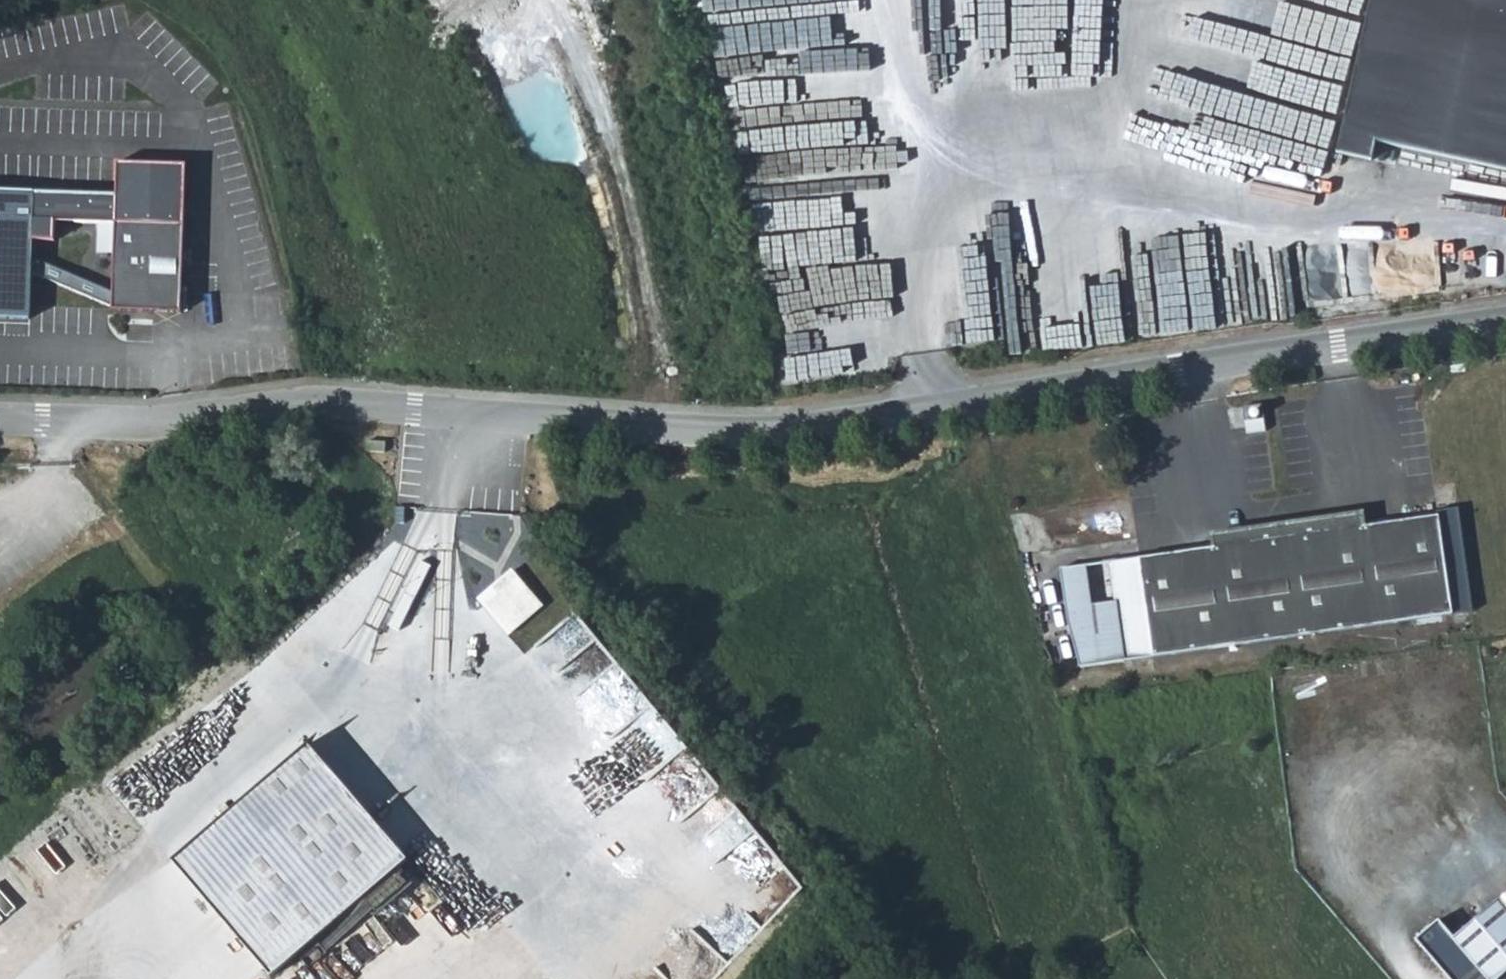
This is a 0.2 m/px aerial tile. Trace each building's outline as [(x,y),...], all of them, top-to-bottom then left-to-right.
[(1505,166),(1505,0),(1368,0),(1336,148),(1370,156),(1374,137),(1505,166)] [(1226,77),(1215,110),(1301,139),(1308,119),(1298,116),(1302,104),(1322,111),(1323,109),(1332,112),(1342,81),(1219,40),(1208,72),(1226,77)] [(118,202),(35,200),(34,248),(53,248),(53,232),(186,236),(188,176),(119,174),(118,202)] [(82,301),(83,288),(33,265),(35,200),(0,199),(0,327),(31,328),(33,280),(82,301)] [(115,304),(83,288),(82,301),(115,315),(115,319),(184,321),(186,236),(117,234),(115,304)] [(368,437),(367,447),(386,449),(386,438),(368,437)] [(1440,539),(1436,513),(1403,518),(1360,524),(1303,532),(1302,521),(1269,525),(1271,537),(1213,545),(1108,561),(1114,601),(1089,604),(1084,564),(1059,568),(1067,620),(1081,665),(1431,615),(1450,612),(1440,539)] [(1302,521),(1303,532),(1360,524),(1358,513),(1302,521)] [(1271,537),(1269,525),(1211,534),(1213,545),(1271,537)] [(513,567),(496,581),(499,585),(516,571),(513,567)] [(543,603),(516,571),(499,585),(496,581),(478,596),(508,632),(543,603)] [(309,741),(172,858),(272,974),(408,857),(309,741)] [(1505,916),(1505,891),(1494,901),(1505,916)] [(1494,901),(1450,940),(1434,922),(1411,943),(1442,978),(1505,978),(1505,916),(1494,901)]
